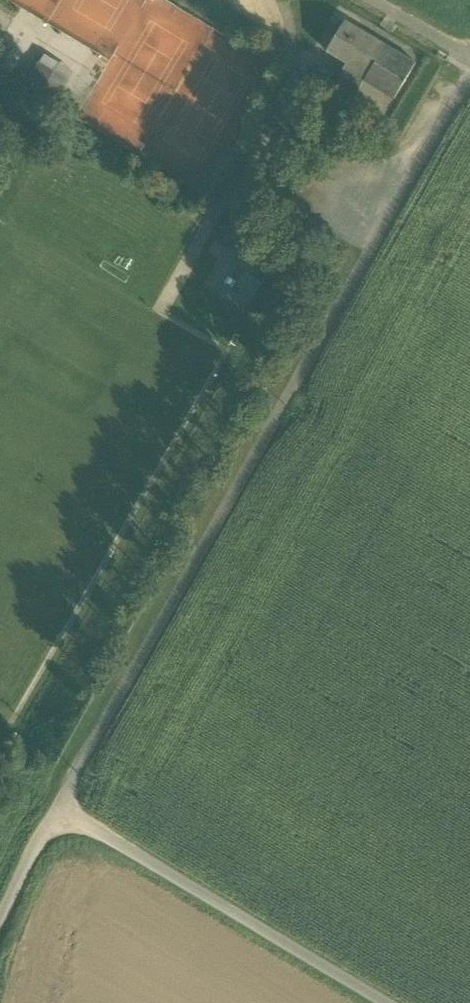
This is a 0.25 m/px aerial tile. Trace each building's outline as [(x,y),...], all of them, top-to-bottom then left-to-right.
[(327,51),(347,63),(345,66),(364,78),(366,75),(368,76),(365,81),(395,99),(417,63),(387,45),(346,20),(327,51)] [(9,73),(19,56),(2,46),(0,50),(0,68),(9,73)] [(43,56),(36,67),(64,84),(70,73),(43,56)] [(337,80),(357,93),(365,81),(368,76),(366,75),(364,78),(345,66),(337,80)] [(26,84),(53,101),(64,84),(36,67),(26,84)] [(255,252),(250,261),(267,271),(272,262),(255,252)] [(238,266),(244,270),(250,261),(243,257),(238,266)] [(268,272),(267,271),(250,261),(244,270),(262,281),(268,272)] [(262,281),(244,270),(232,291),(251,302),(262,281)]
